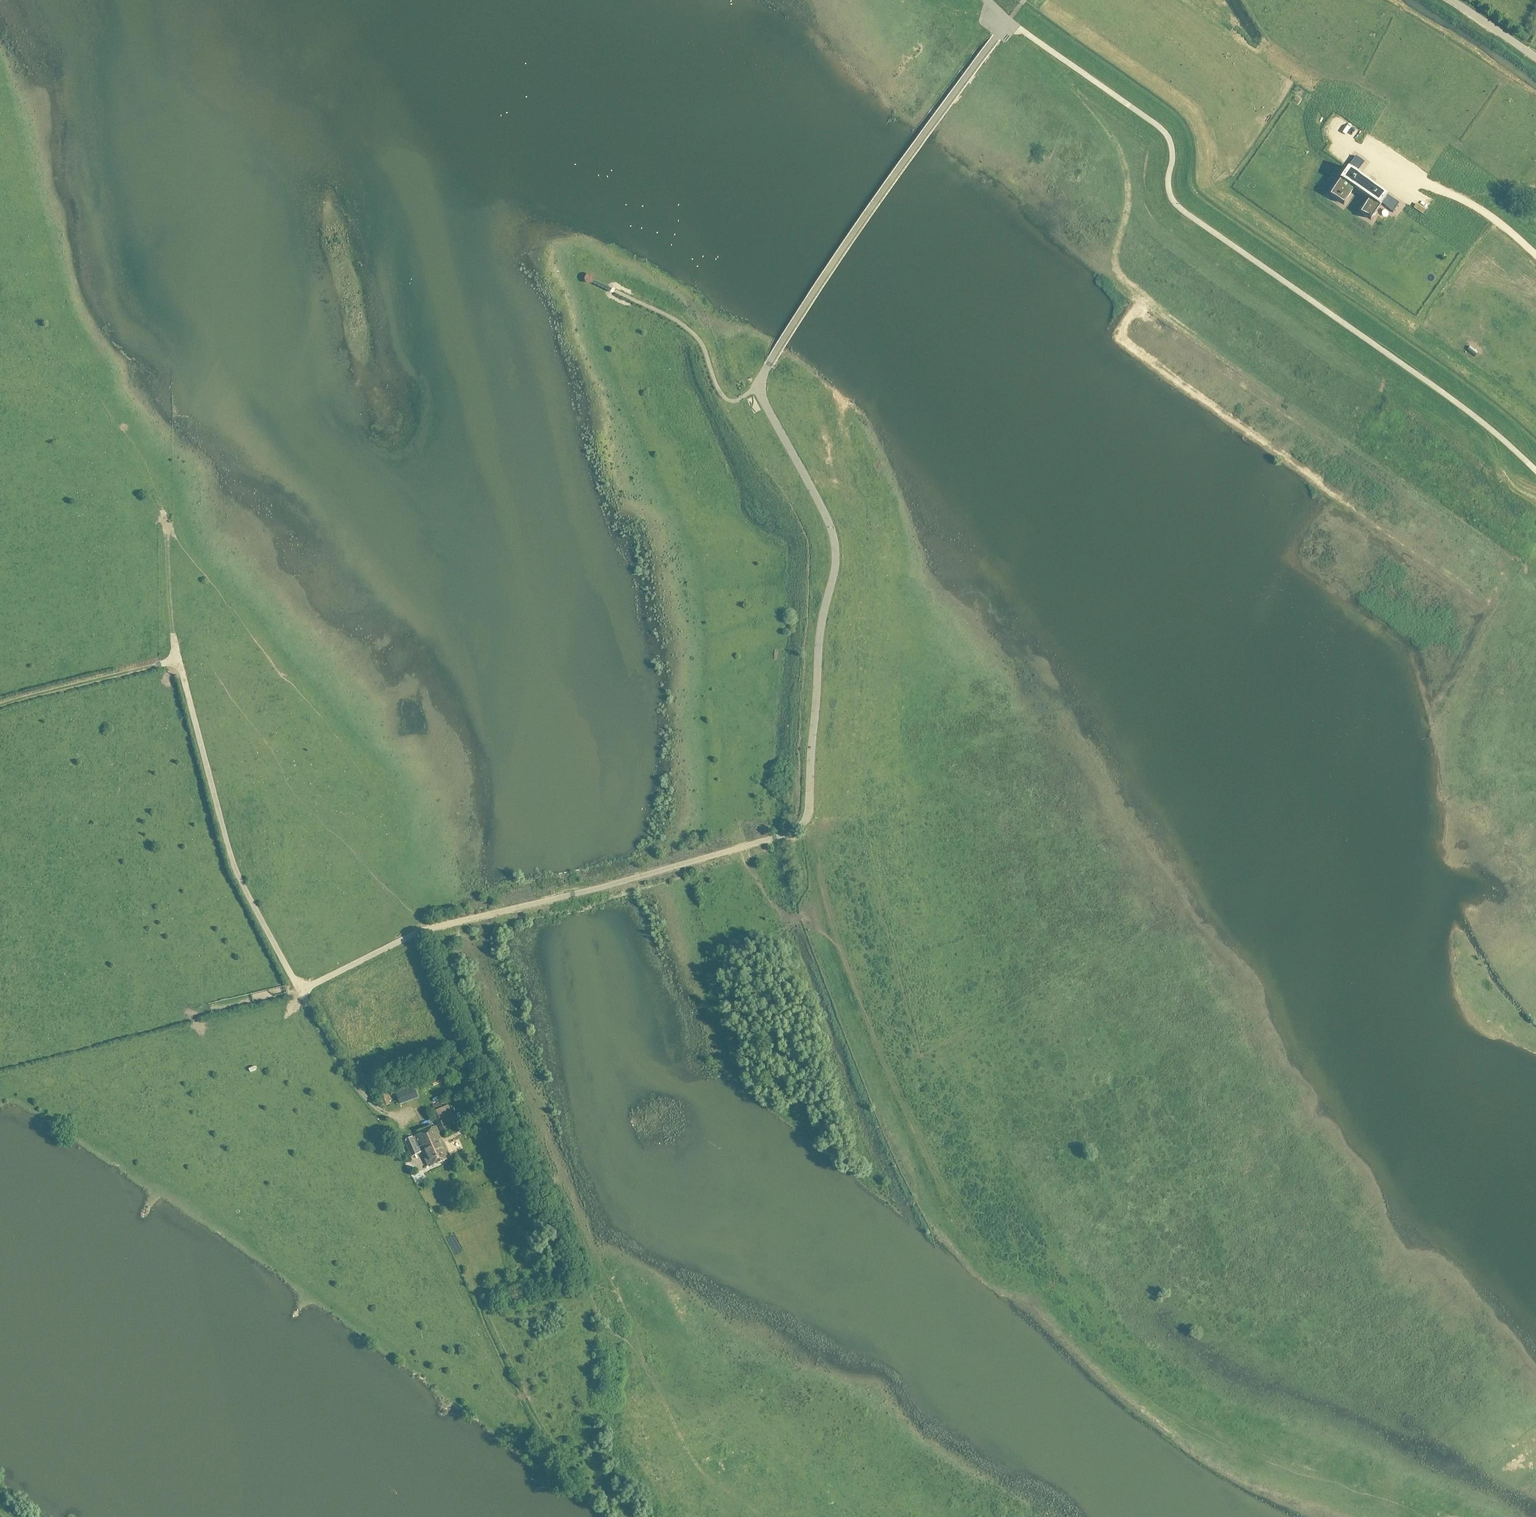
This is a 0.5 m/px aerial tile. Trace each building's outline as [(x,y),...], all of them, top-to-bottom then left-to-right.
[(1392,212),(1393,212),(1399,203),(1372,185),(1371,187),(1366,183),(1367,181),(1356,174),(1364,162),(1355,156),(1355,157),(1356,157),(1329,195),(1344,205),(1344,204),(1357,185),(1372,196),(1360,212),(1359,213),(1370,220),(1382,204),(1393,211),(1392,212)] [(1425,210),(1416,203),(1413,207),(1422,214),(1425,210)] [(585,279),(586,281),(587,282),(588,283),(590,284),(591,284),(593,283),(594,282),(595,280),(595,279),(595,277),(594,276),(593,275),(591,274),(590,274),(588,274),(587,275),(586,276),(585,278),(585,279)] [(687,989),(678,993),(684,1005),(692,1002),(687,989)] [(400,1104),(419,1097),(415,1087),(396,1094),(400,1104)] [(387,1092),(383,1093),(379,1095),(383,1107),(391,1104),(387,1092)] [(394,1093),(388,1095),(391,1103),(397,1100),(394,1093)] [(461,1129),(450,1105),(433,1112),(443,1137),(461,1129)] [(429,1166),(450,1157),(436,1126),(404,1140),(412,1157),(422,1152),(429,1166)] [(410,1175),(415,1186),(426,1181),(421,1170),(410,1175)]
